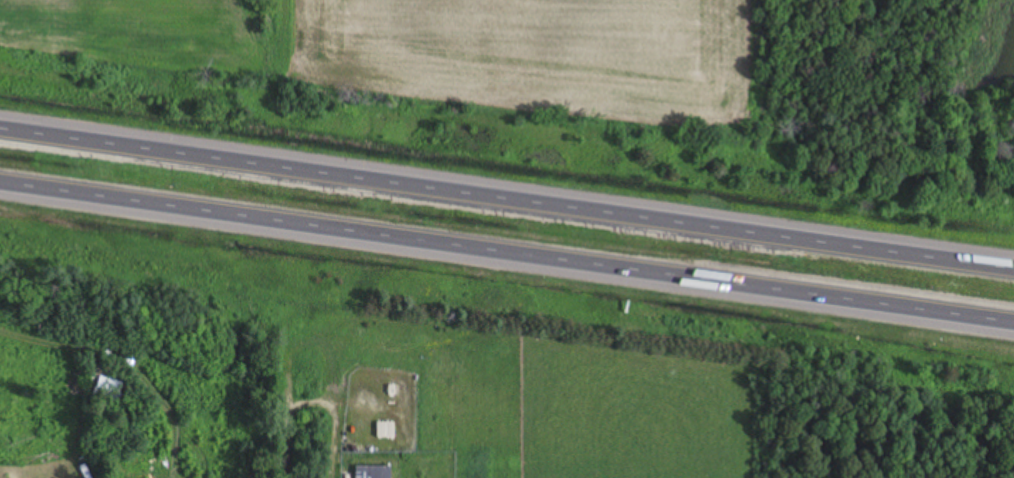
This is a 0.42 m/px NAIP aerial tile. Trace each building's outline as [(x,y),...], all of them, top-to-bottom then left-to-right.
[(377,438),(394,438),(394,422),(377,422),(377,438)] [(391,466),(356,466),(356,477),(391,477),(391,466)]
